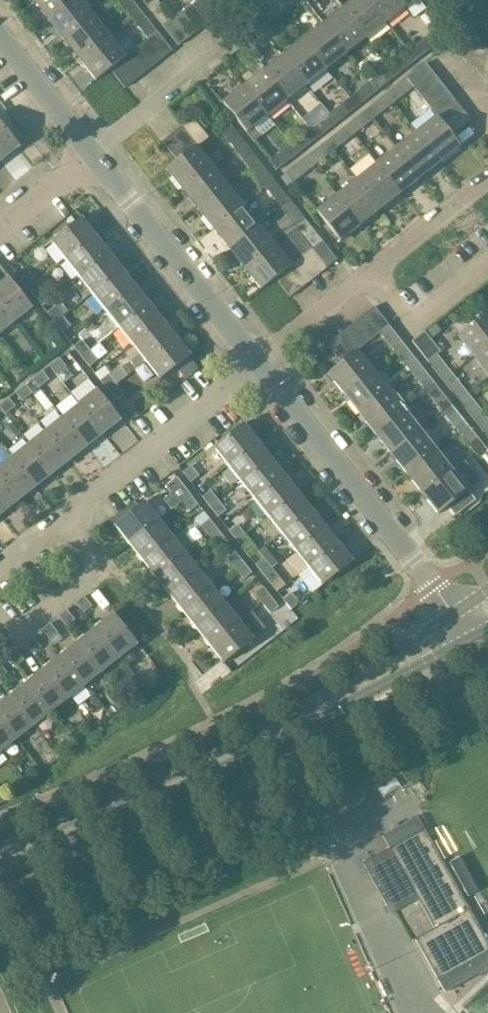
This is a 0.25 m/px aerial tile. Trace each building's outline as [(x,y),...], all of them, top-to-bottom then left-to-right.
[(33,2),(48,22),(75,0),(36,0),(33,2)] [(48,22),(64,42),(94,18),(93,17),(103,9),(98,2),(88,11),(80,0),(75,0),(48,22)] [(132,19),(140,13),(130,0),(117,0),(132,19)] [(156,0),(147,7),(164,28),(173,21),(163,9),(156,0)] [(203,0),(200,0),(192,6),(207,24),(216,17),(203,0)] [(218,0),(203,0),(216,17),(225,9),(218,0)] [(343,10),(366,40),(386,24),(367,0),(356,0),(343,10)] [(386,24),(407,8),(401,0),(367,0),(386,24)] [(192,6),(183,13),(198,31),(207,24),(192,6)] [(343,10),(323,26),(347,55),(366,40),(343,10)] [(140,13),(132,19),(139,28),(138,29),(147,41),(157,34),(147,22),(140,13)] [(183,13),(174,21),(188,39),(198,31),(183,13)] [(94,18),(64,42),(80,62),(109,38),(94,18)] [(173,21),(164,28),(179,47),(188,39),(174,21),(173,21)] [(323,26),(303,41),(327,71),(347,55),(323,26)] [(470,30),(451,45),(458,55),(477,40),(470,30)] [(157,34),(147,41),(148,41),(163,60),(172,53),(157,34)] [(109,38),(80,62),(95,82),(125,58),(109,38)] [(426,38),(409,52),(416,61),(432,49),(433,48),(426,38)] [(477,40),(458,55),(465,64),(484,48),(477,40)] [(148,41),(138,49),(153,67),(163,60),(148,41)] [(303,41),(284,57),(307,86),(327,71),(303,41)] [(465,64),(473,73),(487,61),(487,53),(484,48),(465,64)] [(138,49),(128,56),(143,75),(153,67),(138,49)] [(409,52),(389,68),(396,77),(416,61),(409,52)] [(134,82),(143,75),(128,56),(119,63),(134,82)] [(284,57),(264,72),(287,102),(307,86),(284,57)] [(473,73),(480,83),(487,77),(487,61),(473,73)] [(110,71),(124,90),(134,82),(119,63),(110,71)] [(433,75),(426,65),(407,80),(415,90),(433,75)] [(389,68),(369,83),(376,93),(396,77),(389,68)] [(264,72),(244,88),(257,105),(267,118),(287,102),(264,72)] [(440,84),(433,75),(415,90),(419,96),(421,99),(440,84)] [(415,90),(407,80),(386,96),(393,105),(409,92),(415,99),(419,96),(415,90)] [(369,83),(349,99),(357,108),(376,93),(369,83)] [(440,84),(421,99),(429,108),(448,93),(440,84)] [(244,88),(224,104),(247,134),(254,143),(254,142),(262,137),(255,128),(267,118),(257,105),(244,88)] [(455,103),(448,93),(429,108),(436,118),(455,103)] [(393,105),(386,96),(366,112),(373,120),(393,105)] [(349,99),(329,115),(337,124),(357,108),(349,99)] [(463,112),(455,103),(436,118),(444,127),(463,112)] [(366,112),(346,127),(353,136),(373,120),(366,112)] [(451,136),(470,121),(463,112),(444,127),(451,136)] [(329,115),(309,130),(317,140),(337,124),(329,115)] [(436,118),(416,134),(439,164),(460,148),(436,118)] [(166,171),(182,191),(212,168),(211,168),(224,158),(219,151),(206,161),(196,148),(208,138),(193,120),(163,142),(178,161),(166,171)] [(0,123),(0,159),(2,161),(19,147),(0,123)] [(222,134),(235,150),(244,142),(229,123),(211,136),(214,139),(222,134)] [(346,127),(326,143),(333,152),(353,136),(346,127)] [(309,130),(289,146),(297,156),(317,140),(309,130)] [(416,134),(396,150),(420,180),(439,164),(416,134)] [(235,150),(250,169),(260,162),(244,142),(235,150)] [(326,143),(307,158),(314,167),(333,152),(326,143)] [(289,146),(270,162),(277,171),(297,156),(289,146)] [(376,165),(400,195),(420,180),(396,150),(376,165)] [(294,183),(314,167),(307,158),(287,174),(294,183)] [(250,169),(266,189),(276,182),(260,162),(250,169)] [(376,165),(357,181),(380,211),(400,195),(376,165)] [(182,191),(197,211),(227,188),(212,168),(182,191)] [(337,197),(360,226),(380,211),(357,181),(337,197)] [(266,189),(282,209),(291,201),(276,182),(266,189)] [(227,188),(197,211),(213,230),(243,207),(227,188)] [(316,213),(339,243),(360,226),(337,197),(316,213)] [(282,209),(297,229),(307,221),(291,201),(282,209)] [(213,230),(229,250),(259,227),(243,207),(213,230)] [(52,243),(66,261),(97,237),(83,219),(52,243)] [(322,243),(323,242),(307,221),(297,229),(308,242),(313,249),(322,243)] [(259,227),(229,250),(244,270),(274,247),(259,227)] [(66,261),(80,278),(110,254),(97,237),(66,261)] [(329,268),(337,262),(322,243),(313,249),(314,250),(313,250),(329,268)] [(261,291),(290,267),(274,247),(244,270),(261,291)] [(304,257),(319,276),(329,268),(313,250),(304,257)] [(110,254),(80,278),(93,295),(124,271),(110,254)] [(294,265),(309,284),(319,276),(304,257),(294,265)] [(294,265),(285,272),(300,291),(309,284),(294,265)] [(93,295),(107,312),(137,288),(124,271),(93,295)] [(275,280),(290,299),(300,291),(285,272),(275,280)] [(21,279),(29,290),(38,284),(29,273),(21,279)] [(9,278),(0,286),(0,303),(15,322),(33,308),(9,278)] [(37,300),(45,293),(38,284),(29,290),(37,300)] [(151,305),(137,288),(107,312),(120,329),(151,305)] [(15,322),(0,303),(0,334),(15,322)] [(164,322),(151,305),(120,329),(134,346),(164,322)] [(56,306),(47,313),(56,324),(64,317),(56,306)] [(389,326),(374,308),(365,315),(380,333),(389,326)] [(459,337),(475,357),(487,347),(487,314),(459,337)] [(380,333),(365,315),(356,323),(371,341),(380,333)] [(64,317),(56,324),(63,333),(72,327),(64,317)] [(131,362),(137,369),(146,362),(147,363),(177,339),(164,322),(134,346),(140,354),(131,362)] [(371,341),(356,323),(346,330),(361,349),(371,341)] [(406,347),(389,326),(380,333),(397,354),(406,347)] [(346,330),(337,338),(352,356),(358,351),(361,349),(346,330)] [(411,341),(413,343),(427,362),(437,354),(440,352),(424,331),(411,341)] [(337,338),(327,345),(342,364),(352,356),(337,338)] [(192,357),(177,339),(147,363),(161,381),(192,357)] [(83,340),(74,347),(83,358),(92,352),(83,340)] [(421,367),(406,347),(397,354),(412,374),(421,367)] [(487,373),(487,347),(475,357),(487,373)] [(342,364),(328,374),(344,395),(374,371),(358,351),(352,356),(342,364)] [(90,367),(99,361),(92,352),(83,358),(90,367)] [(453,374),(437,354),(427,362),(443,382),(453,374)] [(67,367),(60,358),(49,367),(56,375),(67,367)] [(437,386),(421,367),(412,374),(428,394),(437,386)] [(374,371),(344,395),(360,415),(390,391),(374,371)] [(50,380),(43,372),(33,380),(40,388),(50,380)] [(109,374),(100,381),(109,393),(118,386),(109,374)] [(468,394),(453,374),(443,382),(459,401),(468,394)] [(33,393),(26,385),(16,393),(23,402),(33,393)] [(125,395),(118,386),(109,393),(116,401),(125,395)] [(428,394),(443,413),(453,406),(437,386),(428,394)] [(122,421),(98,391),(80,405),(104,435),(122,421)] [(390,391),(360,415),(376,434),(406,411),(390,391)] [(468,394),(459,401),(475,421),(484,414),(468,394)] [(9,398),(0,406),(0,408),(6,415),(16,407),(9,398)] [(63,418),(87,448),(104,435),(80,405),(63,418)] [(453,406),(443,413),(459,433),(468,426),(453,406)] [(406,411),(376,434),(391,454),(421,431),(406,411)] [(484,414),(475,421),(487,438),(487,419),(484,414)] [(63,418),(46,432),(70,462),(87,448),(63,418)] [(245,424),(215,448),(229,466),(259,442),(245,424)] [(484,446),(468,426),(459,433),(475,453),(484,446)] [(421,431),(391,454),(407,474),(437,450),(421,431)] [(46,432),(29,445),(53,475),(70,462),(46,432)] [(272,459),(259,442),(229,466),(242,483),(272,459)] [(12,459),(36,489),(53,475),(29,445),(12,459)] [(484,446),(475,453),(487,470),(487,451),(484,446)] [(452,470),(437,450),(407,474),(423,494),(452,470)] [(0,468),(0,479),(18,502),(36,489),(12,459),(0,468)] [(272,459),(242,483),(256,500),(286,476),(272,459)] [(200,476),(191,466),(183,473),(191,483),(200,476)] [(449,507),(469,491),(452,470),(423,494),(440,515),(449,507)] [(286,476),(256,500),(269,517),(299,493),(286,476)] [(183,502),(191,495),(183,485),(177,477),(166,486),(171,494),(164,500),(172,510),(183,502)] [(0,479),(0,514),(1,516),(18,502),(0,479)] [(202,497),(211,508),(219,501),(211,491),(202,497)] [(469,491),(449,507),(456,517),(477,501),(469,491)] [(269,517),(283,534),(313,510),(299,493),(269,517)] [(190,512),(199,505),(191,495),(183,502),(190,512)] [(218,517),(227,511),(219,501),(211,508),(218,517)] [(116,527),(130,544),(160,520),(146,503),(116,527)] [(313,510),(283,534),(296,551),(326,527),(313,510)] [(201,526),(210,537),(218,530),(210,519),(201,526)] [(143,561),(173,538),(160,520),(130,544),(143,561)] [(229,531),(237,542),(246,535),(238,525),(229,531)] [(326,527),(296,551),(309,568),(340,544),(326,527)] [(217,546),(225,539),(218,530),(210,537),(217,546)] [(245,552),(254,545),(246,535),(237,542),(245,552)] [(143,561),(156,578),(187,555),(173,538),(143,561)] [(323,586),(354,562),(340,544),(309,568),(323,586)] [(228,560),(236,570),(245,564),(236,553),(228,560)] [(156,578),(170,595),(200,572),(187,555),(156,578)] [(256,565),(264,576),(273,569),(264,558),(256,565)] [(244,580),(252,573),(245,564),(236,570),(244,580)] [(272,585),(280,578),(273,569),(264,576),(272,585)] [(170,595),(183,612),(213,589),(200,572),(170,595)] [(263,587),(255,593),(263,604),(272,598),(263,587)] [(183,612),(197,629),(227,606),(213,589),(183,612)] [(283,599),(291,610),(293,608),(300,603),(292,593),(283,599)] [(84,613),(93,606),(84,596),(76,603),(84,613)] [(270,613),(279,606),(272,598),(263,604),(270,613)] [(240,623),(227,606),(197,629),(210,646),(240,623)] [(67,610),(59,616),(67,627),(75,620),(67,610)] [(113,614),(96,628),(120,658),(138,644),(113,614)] [(59,633),(51,623),(42,630),(50,640),(59,633)] [(254,640),(240,623),(210,646),(224,664),(254,640)] [(96,628),(79,641),(103,672),(120,658),(96,628)] [(42,646),(33,636),(25,643),(33,654),(42,646)] [(79,641),(62,655),(86,685),(103,672),(79,641)] [(24,660),(16,650),(8,657),(16,667),(24,660)] [(45,668),(69,699),(86,685),(62,655),(45,668)] [(69,699),(45,668),(28,682),(52,712),(69,699)] [(28,682),(11,695),(35,726),(52,712),(28,682)] [(0,704),(0,716),(18,739),(35,726),(11,695),(0,704)] [(1,753),(18,739),(0,716),(0,751),(1,753)] [(363,864),(386,905),(387,905),(387,903),(412,890),(417,900),(433,928),(414,939),(443,993),(449,990),(487,968),(487,942),(425,828),(424,828),(420,821),(418,817),(383,837),(384,839),(389,848),(390,849),(363,864)]
